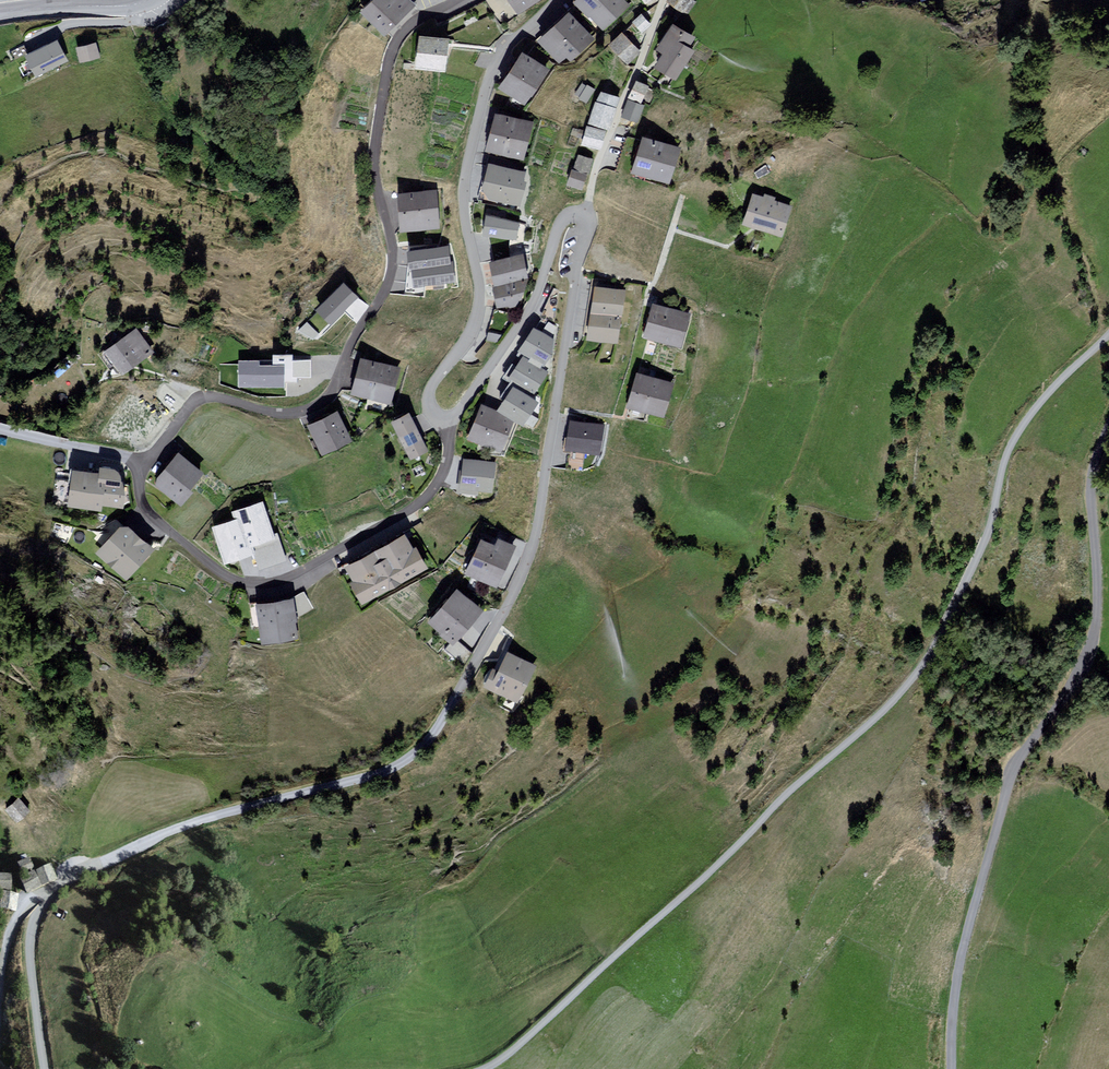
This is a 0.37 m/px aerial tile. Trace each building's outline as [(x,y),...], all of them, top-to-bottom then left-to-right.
[(363,12),(385,35),(415,8),(408,0),(401,0),(394,6),(388,0),(376,0),(363,12)] [(495,12),(506,5),(503,0),(488,0),(495,12)] [(519,10),(536,0),(513,0),(519,10)] [(621,0),(582,0),(580,2),(604,28),(627,7),(621,0)] [(689,0),(671,0),(669,3),(684,16),(694,4),(689,0)] [(642,10),(633,18),(643,29),(652,21),(642,10)] [(571,16),(542,40),(559,61),(570,52),(573,56),(592,41),(571,16)] [(695,38),(676,27),(661,49),(668,54),(660,67),(676,77),(693,51),(688,48),(695,38)] [(639,53),(625,37),(613,48),(627,63),(639,53)] [(448,42),(421,40),(419,68),(446,70),(448,42)] [(58,44),(28,58),(38,77),(67,63),(58,44)] [(96,47),(78,51),(81,63),(99,60),(96,47)] [(524,56),(503,88),(525,103),(547,71),(524,56)] [(637,76),(629,93),(642,99),(650,82),(637,76)] [(588,118),(609,126),(621,93),(600,85),(588,118)] [(629,95),(622,113),(639,120),(646,102),(629,95)] [(533,126),(498,118),(490,150),(525,158),(533,126)] [(587,120),(581,140),(603,146),(608,126),(587,120)] [(679,151),(645,140),(634,174),(668,185),(679,151)] [(576,150),(569,181),(586,185),(593,153),(576,150)] [(527,176),(491,168),(485,196),(520,204),(527,176)] [(435,195),(401,198),(404,232),(439,229),(435,195)] [(792,210),(756,198),(748,225),(783,236),(792,210)] [(521,225),(489,218),(485,234),(518,241),(521,225)] [(411,283),(454,280),(452,242),(409,244),(411,283)] [(488,255),(497,303),(531,296),(522,249),(488,255)] [(333,322),(360,293),(343,277),(316,306),(333,322)] [(626,293),(597,289),(590,340),(619,344),(626,293)] [(691,316),(656,307),(648,336),(683,345),(691,316)] [(480,400),(468,437),(504,449),(515,417),(529,422),(539,392),(547,368),(546,368),(558,333),(529,323),(521,348),(522,348),(517,362),(511,360),(506,373),(509,374),(499,406),(480,400)] [(154,355),(138,332),(109,353),(125,375),(154,355)] [(312,378),(312,357),(294,357),(294,351),(272,351),(272,357),(239,356),(239,385),(287,386),(287,378),(312,378)] [(398,372),(362,363),(354,393),(391,402),(398,372)] [(673,385),(639,375),(630,407),(664,417),(673,385)] [(337,414),(310,426),(323,454),(350,442),(337,414)] [(601,453),(607,422),(570,415),(564,446),(601,453)] [(411,416),(395,423),(412,459),(427,452),(411,416)] [(177,446),(153,480),(182,501),(207,467),(177,446)] [(100,465),(72,463),(68,504),(104,507),(104,503),(123,504),(127,463),(101,461),(100,465)] [(495,466),(467,462),(463,488),(492,491),(495,466)] [(213,521),(224,561),(255,552),(252,542),(267,538),(274,562),(285,559),(267,496),(233,506),(235,515),(213,521)] [(126,516),(95,548),(126,577),(156,545),(126,516)] [(342,558),(362,600),(428,569),(409,527),(342,558)] [(485,541),(470,570),(497,583),(515,549),(500,541),(497,547),(485,541)] [(482,609),(459,589),(433,621),(456,640),(482,609)] [(290,601),(260,605),(265,643),(294,639),(290,601)] [(536,665),(509,653),(501,672),(496,670),(488,687),(519,701),(536,665)] [(8,808),(19,823),(30,814),(20,800),(8,808)] [(18,865),(21,876),(34,872),(31,861),(18,865)] [(52,868),(38,873),(43,886),(58,881),(52,868)] [(21,878),(26,894),(41,889),(36,873),(21,878)] [(12,892),(12,877),(0,877),(0,891),(12,892)] [(19,897),(3,893),(0,909),(16,912),(19,897)]
